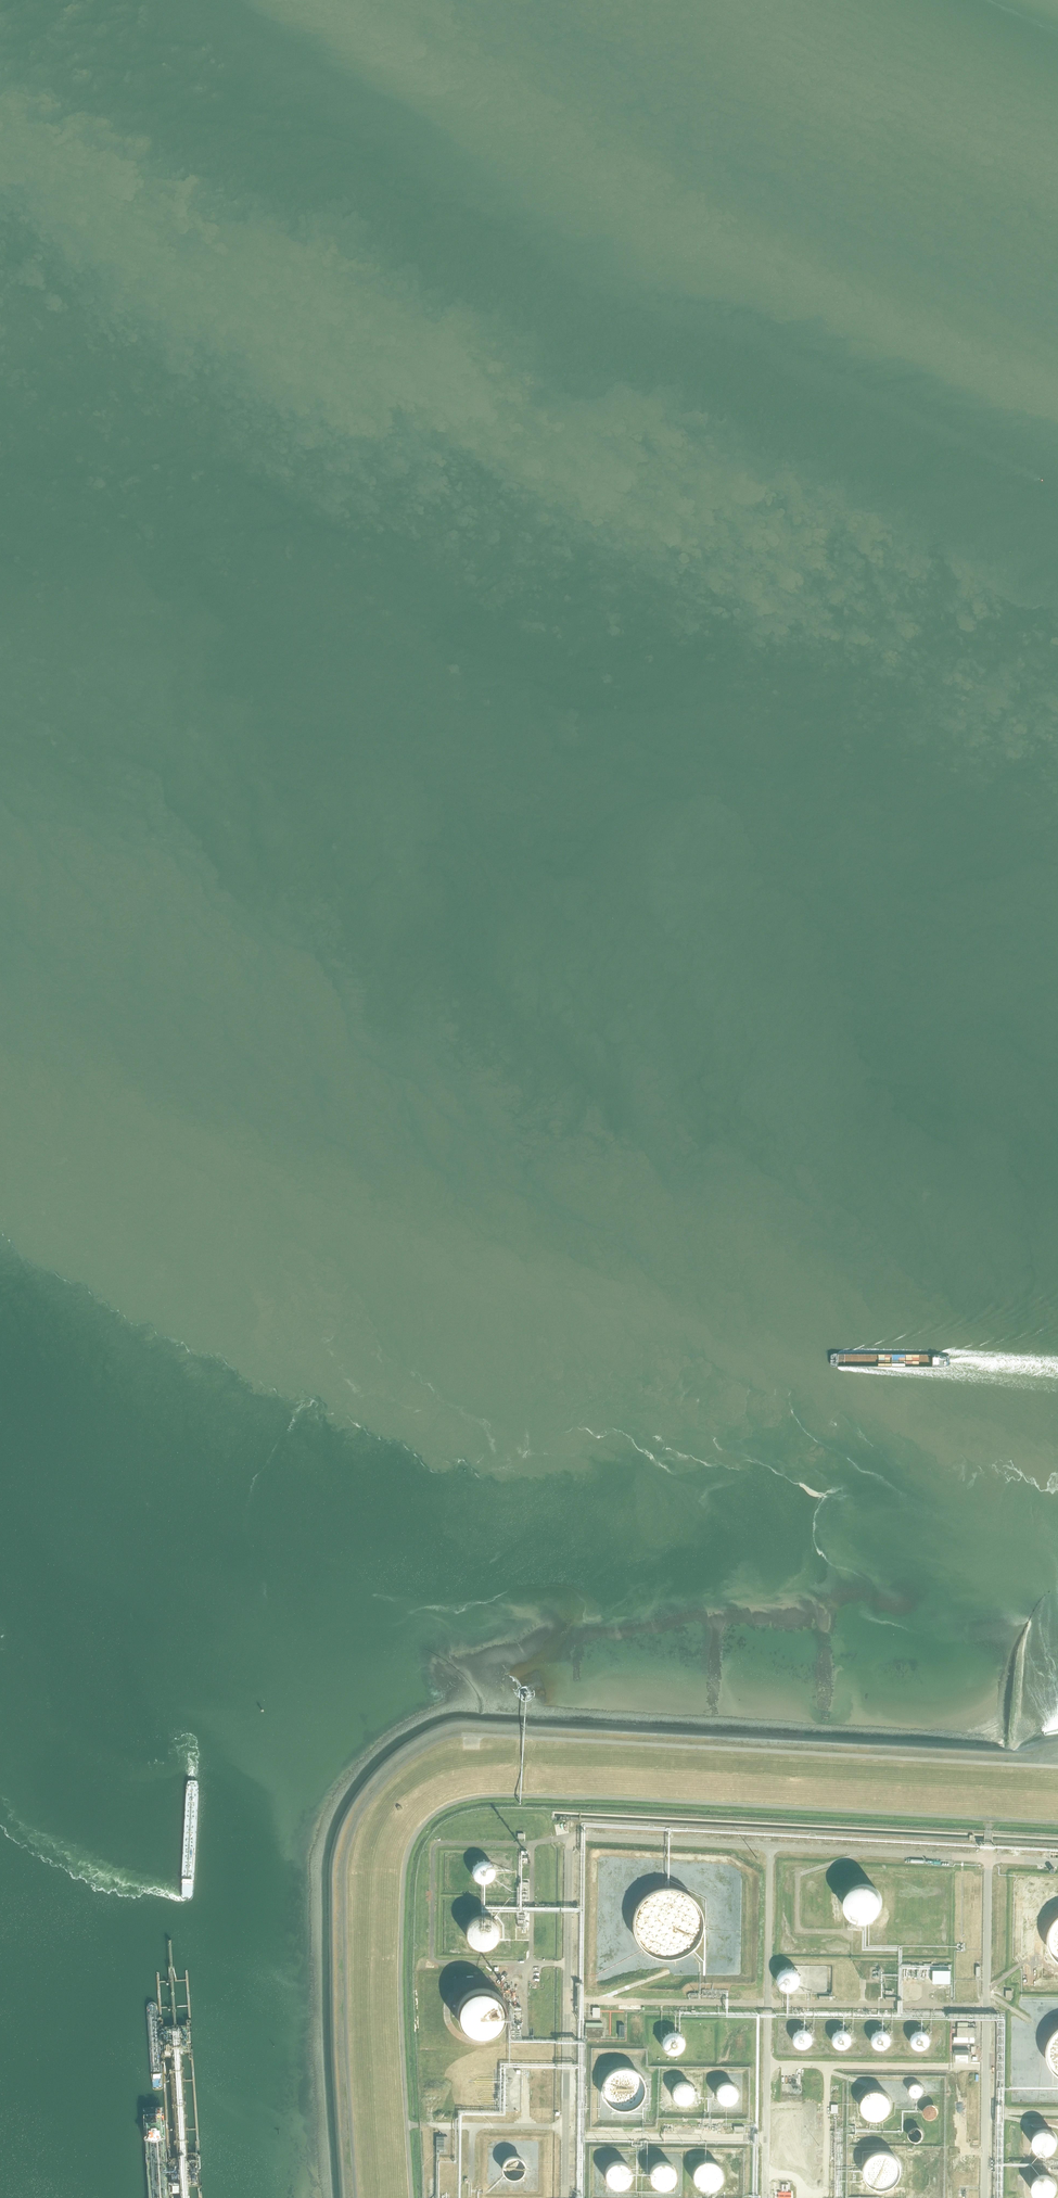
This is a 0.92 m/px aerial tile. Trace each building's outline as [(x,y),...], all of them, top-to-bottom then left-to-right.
[(496,1873),(496,1871),(495,1868),(495,1866),(494,1864),(492,1862),(491,1861),(488,1859),(486,1858),(484,1858),(481,1858),(479,1859),(476,1860),(475,1861),(473,1863),(472,1865),(471,1868),(470,1870),(470,1873),(471,1875),(472,1877),(474,1879),(476,1881),(478,1882),(480,1883),(483,1884),(486,1883),(488,1883),(490,1881),(492,1880),(494,1878),(495,1876),(496,1873)] [(882,1904),(882,1902),(882,1898),(881,1895),(879,1892),(878,1890),(877,1888),(874,1886),(872,1885),(870,1884),(866,1883),(863,1883),(860,1883),(856,1884),(853,1886),(850,1888),(848,1891),(846,1894),(845,1897),(844,1901),(844,1905),(845,1908),(847,1911),(848,1914),(849,1915),(851,1916),(853,1918),(856,1919),(860,1920),(863,1921),(866,1920),(870,1919),(873,1918),(876,1916),(878,1913),(879,1911),(880,1909),(881,1906),(882,1904)] [(704,1925),(704,1922),(704,1918),(703,1915),(702,1912),(701,1909),(699,1905),(698,1902),(696,1899),(693,1897),(691,1895),(688,1892),(685,1891),(683,1889),(678,1888),(676,1887),(673,1886),(669,1886),(665,1886),(663,1886),(658,1887),(655,1888),(653,1889),(649,1891),(646,1894),(643,1896),(640,1899),(638,1902),(636,1905),(635,1908),(633,1911),(632,1915),(632,1918),(632,1922),(632,1925),(632,1929),(633,1932),(634,1935),(636,1939),(638,1942),(640,1945),(642,1947),(645,1950),(648,1952),(650,1954),(654,1956),(659,1957),(663,1958),(667,1958),(670,1958),(675,1958),(678,1957),(681,1956),(685,1954),(688,1952),(691,1950),(693,1948),(696,1945),(698,1942),(699,1940),(701,1936),(703,1932),(703,1929),(704,1925)] [(1055,1916),(1053,1918),(1051,1920),(1050,1923),(1049,1925),(1048,1928),(1047,1931),(1046,1934),(1046,1937),(1046,1939),(1047,1943),(1047,1946),(1049,1948),(1051,1953),(1053,1956),(1055,1958),(1057,1960),(1057,1914),(1055,1916)] [(500,1935),(500,1932),(500,1929),(499,1926),(497,1923),(496,1920),(493,1918),(490,1916),(488,1915),(486,1915),(484,1915),(482,1915),(480,1915),(477,1916),(474,1917),(471,1919),(469,1922),(467,1925),(466,1928),(466,1931),(466,1935),(467,1938),(468,1941),(471,1944),(473,1946),(476,1947),(479,1948),(482,1949),(485,1949),(487,1948),(489,1948),(492,1946),(495,1944),(497,1941),(499,1938),(500,1935)] [(954,1981),(955,1965),(935,1964),(935,1977),(937,1977),(936,1981),(954,1981)] [(800,1981),(800,1978),(800,1976),(799,1974),(798,1972),(796,1970),(795,1968),(792,1967),(790,1966),(788,1966),(786,1966),(784,1967),(781,1968),(779,1969),(778,1971),(777,1973),(776,1976),(775,1978),(776,1981),(776,1983),(778,1985),(779,1987),(781,1988),(783,1989),(785,1990),(788,1990),(790,1990),(793,1989),(795,1988),(796,1987),(798,1985),(799,1983),(800,1981)] [(508,2016),(508,2013),(508,2009),(507,2007),(506,2005),(505,2002),(504,2000),(501,1996),(498,1993),(496,1992),(494,1991),(490,1989),(488,1989),(484,1988),(481,1988),(479,1989),(475,1990),(473,1991),(470,1992),(467,1995),(465,1996),(463,1998),(462,2000),(461,2003),(460,2005),(459,2007),(459,2010),(459,2013),(459,2015),(459,2017),(460,2020),(460,2022),(461,2024),(462,2026),(465,2030),(469,2033),(471,2034),(473,2035),(478,2037),(483,2038),(486,2037),(489,2037),(492,2036),(496,2034),(499,2032),(500,2031),(502,2029),(504,2027),(505,2024),(506,2023),(507,2021),(507,2018),(508,2016)] [(964,2033),(964,2039),(972,2040),(972,2034),(977,2034),(978,2024),(960,2023),(960,2033),(964,2033)] [(814,2040),(814,2038),(814,2036),(814,2034),(813,2032),(812,2030),(810,2029),(808,2027),(806,2027),(804,2026),(802,2026),(800,2027),(798,2028),(796,2029),(794,2031),(793,2033),(792,2035),(792,2037),(792,2039),(792,2041),(793,2043),(795,2045),(796,2047),(798,2048),(800,2049),(803,2049),(805,2049),(807,2048),(809,2047),(811,2046),(812,2044),(814,2042),(814,2040)] [(853,2040),(853,2038),(853,2036),(852,2034),(851,2032),(850,2030),(848,2029),(847,2028),(845,2027),(843,2027),(841,2027),(839,2027),(836,2029),(835,2030),(833,2032),(832,2033),(832,2035),(831,2037),(832,2039),(832,2041),(833,2043),(834,2045),(836,2046),(838,2047),(839,2048),(842,2048),(844,2048),(846,2048),(848,2047),(850,2046),(851,2044),(852,2042),(853,2040)] [(892,2041),(892,2038),(892,2036),(891,2034),(890,2032),(889,2030),(887,2029),(886,2028),(883,2027),(881,2027),(879,2027),(877,2027),(875,2029),(873,2030),(872,2031),(871,2034),(870,2036),(870,2038),(870,2040),(870,2042),(871,2044),(873,2046),(875,2047),(876,2048),(878,2049),(880,2049),(883,2049),(885,2049),(888,2047),(889,2046),(891,2044),(892,2042),(892,2041)] [(932,2041),(932,2039),(932,2036),(931,2034),(930,2032),(928,2030),(926,2029),(925,2028),(922,2027),(921,2027),(918,2027),(916,2028),(914,2029),(912,2030),(910,2032),(909,2034),(908,2036),(908,2038),(908,2041),(909,2043),(910,2045),(911,2047),(913,2048),(915,2049),(917,2050),(919,2051),(922,2050),(924,2050),(926,2049),(928,2047),(930,2045),(931,2043),(932,2041)] [(1056,2029),(1054,2030),(1051,2034),(1049,2037),(1048,2040),(1047,2042),(1046,2045),(1046,2047),(1046,2050),(1046,2053),(1046,2056),(1047,2059),(1048,2062),(1049,2065),(1050,2067),(1051,2068),(1054,2071),(1056,2073),(1057,2075),(1057,2027),(1056,2029)] [(685,2044),(685,2042),(685,2040),(684,2037),(683,2035),(682,2033),(680,2032),(678,2031),(676,2030),(673,2030),(671,2030),(669,2030),(666,2031),(664,2033),(663,2035),(662,2037),(661,2039),(661,2041),(661,2044),(661,2046),(662,2048),(664,2050),(666,2052),(668,2053),(670,2054),(672,2054),(674,2054),(677,2053),(679,2052),(681,2050),(683,2049),(684,2046),(685,2044)] [(645,2089),(645,2086),(645,2083),(644,2078),(643,2076),(642,2074),(639,2071),(638,2070),(636,2068),(632,2066),(628,2065),(624,2064),(620,2064),(618,2065),(616,2065),(612,2067),(608,2070),(607,2071),(605,2073),(604,2075),(603,2077),(602,2079),(601,2081),(601,2086),(601,2090),(601,2091),(602,2094),(603,2096),(604,2099),(607,2102),(609,2104),(610,2105),(614,2107),(618,2108),(620,2109),(622,2109),(626,2109),(628,2108),(631,2107),(633,2106),(635,2105),(638,2102),(640,2101),(642,2099),(643,2095),(645,2091),(645,2089)] [(532,2079),(524,2082),(523,2114),(524,2117),(531,2117),(533,2121),(535,2121),(553,2115),(554,2100),(554,2091),(551,2080),(541,2079),(540,2078),(537,2078),(534,2079),(532,2079)] [(693,2094),(694,2092),(693,2090),(693,2087),(692,2086),(691,2084),(689,2083),(687,2082),(685,2081),(683,2081),(681,2081),(679,2081),(677,2082),(675,2084),(674,2085),(673,2087),(672,2089),(671,2091),(671,2094),(672,2095),(673,2098),(674,2099),(676,2101),(677,2102),(679,2103),(682,2103),(684,2103),(686,2102),(688,2102),(690,2100),(691,2099),(693,2097),(693,2094)] [(736,2094),(737,2092),(736,2090),(736,2088),(735,2086),(734,2084),(732,2083),(730,2082),(729,2081),(726,2081),(724,2081),(722,2081),(720,2082),(718,2083),(717,2085),(715,2087),(715,2090),(714,2092),(715,2094),(715,2096),(716,2098),(717,2099),(719,2101),(721,2102),(723,2103),(725,2103),(728,2103),(730,2102),(732,2101),(733,2100),(735,2098),(736,2096),(736,2094)] [(924,2092),(925,2091),(924,2089),(924,2088),(923,2086),(922,2085),(921,2084),(920,2084),(917,2083),(915,2083),(914,2083),(912,2084),(911,2085),(910,2086),(910,2088),(909,2089),(909,2091),(909,2092),(910,2094),(910,2095),(911,2096),(912,2097),(914,2098),(915,2098),(917,2099),(918,2098),(919,2098),(921,2097),(922,2097),(923,2095),(924,2094),(924,2092)] [(889,2107),(889,2104),(889,2101),(888,2099),(887,2096),(885,2094),(883,2093),(881,2091),(879,2090),(876,2090),(872,2090),(870,2091),(868,2092),(865,2094),(864,2096),(862,2099),(861,2101),(861,2104),(861,2107),(862,2109),(863,2112),(865,2114),(867,2116),(869,2117),(872,2118),(874,2118),(878,2118),(880,2117),(883,2116),(885,2114),(887,2112),(888,2110),(889,2107)] [(940,2113),(940,2111),(940,2109),(940,2108),(939,2107),(938,2105),(937,2104),(935,2104),(933,2103),(931,2103),(930,2104),(929,2104),(927,2105),(926,2107),(926,2108),(925,2109),(925,2111),(925,2112),(925,2114),(926,2115),(927,2116),(928,2117),(929,2118),(932,2119),(934,2119),(935,2118),(937,2117),(938,2117),(939,2115),(940,2114),(940,2113)] [(922,2135),(922,2133),(922,2132),(922,2130),(921,2129),(920,2128),(919,2127),(918,2126),(916,2126),(915,2125),(914,2125),(912,2126),(911,2126),(909,2127),(909,2128),(908,2130),(907,2132),(907,2133),(907,2135),(907,2136),(908,2138),(909,2139),(910,2140),(912,2140),(913,2141),(914,2141),(916,2141),(917,2140),(919,2140),(920,2139),(921,2138),(922,2136),(922,2135)] [(1057,2143),(1057,2141),(1057,2138),(1056,2136),(1055,2133),(1053,2132),(1051,2130),(1049,2128),(1046,2128),(1044,2127),(1041,2128),(1039,2128),(1037,2130),(1035,2131),(1033,2133),(1032,2135),(1031,2138),(1031,2140),(1031,2143),(1032,2145),(1033,2148),(1034,2150),(1036,2152),(1039,2153),(1041,2154),(1043,2154),(1046,2154),(1049,2153),(1051,2152),(1053,2150),(1055,2148),(1056,2146),(1057,2143)] [(436,2149),(444,2149),(444,2141),(447,2141),(447,2136),(436,2136),(436,2149)] [(901,2172),(901,2169),(901,2165),(900,2162),(898,2158),(895,2155),(893,2153),(890,2152),(887,2151),(883,2150),(879,2150),(876,2151),(872,2153),(870,2155),(867,2158),(865,2161),(864,2165),(864,2168),(864,2172),(865,2176),(867,2179),(869,2182),(872,2184),(875,2186),(878,2187),(882,2187),(886,2187),(889,2186),(892,2185),(895,2182),(898,2179),(900,2176),(901,2172)] [(525,2170),(526,2167),(525,2165),(525,2163),(524,2161),(522,2159),(521,2157),(518,2156),(516,2155),(514,2155),(512,2155),(509,2156),(507,2157),(505,2158),(504,2160),(502,2162),(502,2164),(501,2167),(502,2169),(502,2171),(503,2173),(505,2175),(507,2177),(508,2178),(511,2179),(513,2179),(515,2179),(518,2178),(520,2177),(522,2176),(523,2174),(525,2172),(525,2170)] [(721,2177),(722,2174),(721,2172),(721,2169),(719,2166),(717,2164),(715,2162),(712,2160),(710,2160),(707,2159),(704,2160),(701,2160),(698,2162),(696,2163),(694,2166),(693,2168),(692,2171),(691,2174),(692,2177),(692,2180),(694,2182),(696,2185),(698,2187),(700,2188),(703,2189),(706,2190),(709,2189),(712,2189),(714,2188),(715,2187),(717,2185),(719,2183),(721,2180),(721,2177)] [(631,2177),(631,2174),(631,2171),(630,2169),(629,2166),(627,2164),(625,2163),(623,2162),(621,2161),(618,2160),(615,2161),(613,2161),(610,2162),(608,2164),(607,2166),(605,2168),(604,2171),(604,2173),(604,2176),(605,2178),(606,2181),(608,2183),(609,2184),(612,2186),(614,2187),(617,2187),(620,2187),(623,2186),(625,2185),(627,2183),(629,2181),(630,2179),(631,2177)] [(675,2177),(675,2174),(675,2172),(675,2170),(673,2167),(672,2165),(669,2163),(668,2162),(666,2162),(663,2161),(660,2161),(658,2162),(656,2163),(654,2165),(652,2166),(651,2169),(650,2171),(649,2174),(649,2177),(650,2180),(651,2182),(653,2184),(655,2185),(657,2187),(660,2187),(662,2188),(665,2187),(667,2187),(669,2186),(671,2184),(673,2182),(674,2180),(675,2177)] [(1057,2186),(1056,2184),(1056,2181),(1055,2179),(1053,2177),(1051,2175),(1049,2174),(1047,2173),(1044,2173),(1041,2173),(1039,2174),(1036,2175),(1034,2177),(1033,2178),(1031,2181),(1031,2183),(1030,2186),(1030,2188),(1031,2190),(1032,2193),(1034,2195),(1035,2197),(1038,2197),(1049,2197),(1050,2197),(1053,2196),(1054,2194),(1056,2191),(1056,2189),(1057,2186)]
